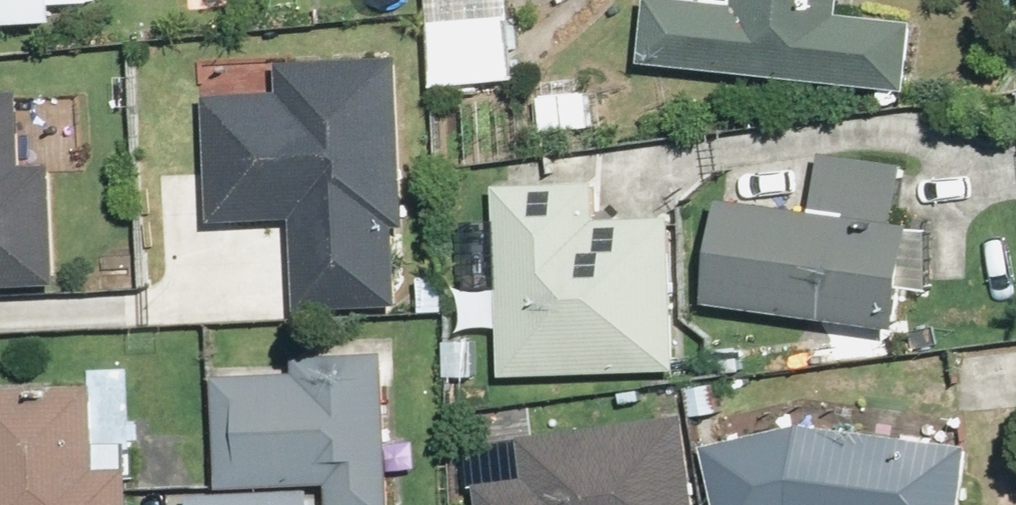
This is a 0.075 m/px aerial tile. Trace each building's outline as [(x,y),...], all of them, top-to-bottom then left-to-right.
[(67,28),(68,2),(99,3),(99,0),(0,0),(0,27),(67,28)] [(441,90),(523,86),(520,0),(437,0),(441,90)] [(653,63),(921,86),(924,20),(852,17),(853,0),(658,0),(653,63)] [(287,96),(222,95),(221,219),(312,220),(311,304),(405,305),(406,230),(417,230),(419,65),(287,63),(287,96)] [(546,92),(546,130),(597,130),(597,92),(546,92)] [(64,280),(65,164),(34,163),(34,98),(0,98),(0,280),(64,280)] [(822,214),(731,201),(716,300),(914,330),(929,228),(908,225),(917,164),(831,151),(822,214)] [(605,182),(505,187),(510,374),(688,370),(683,216),(607,220),(605,182)] [(227,371),(229,484),(340,483),(341,504),(398,504),(396,350),(306,351),(306,370),(227,371)] [(0,385),(0,504),(141,504),(142,436),(110,436),(111,386),(0,385)] [(727,504),(973,504),(978,443),(829,431),(830,414),(807,412),(806,429),(716,457),(727,504)] [(487,486),(489,504),(704,504),(698,454),(609,464),(605,431),(532,440),(537,480),(487,486)] [(197,494),(197,504),(323,504),(323,496),(197,494)]
